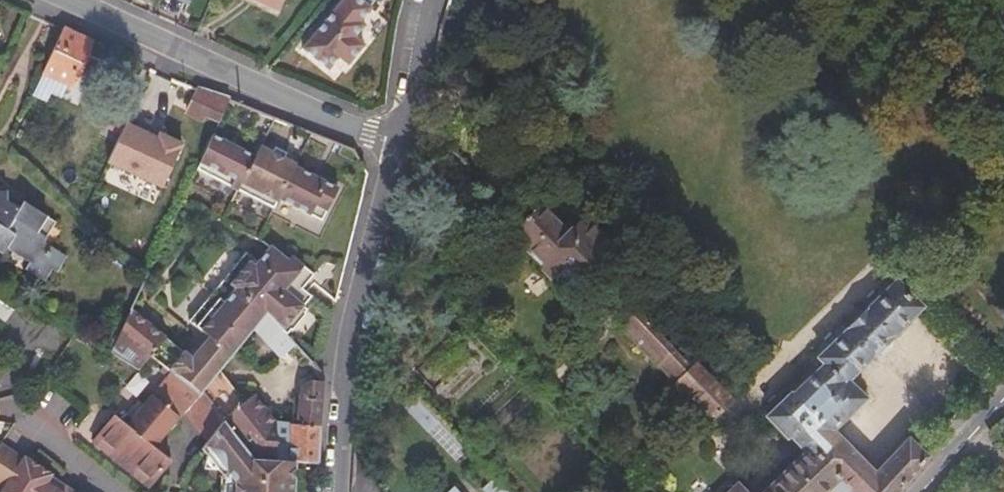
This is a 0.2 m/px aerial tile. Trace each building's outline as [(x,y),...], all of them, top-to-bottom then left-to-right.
[(277,10),(281,0),(256,0),(277,10)] [(334,11),(333,12),(305,46),(341,75),(350,62),(341,55),(367,23),(363,19),(373,6),(371,4),(366,0),(343,0),(334,11)] [(86,56),(91,43),(64,31),(45,73),(72,86),(78,72),(90,77),(97,62),(86,56)] [(220,122),(230,100),(199,90),(188,114),(203,121),(206,116),(220,122)] [(128,118),(108,163),(164,187),(183,142),(128,118)] [(249,155),(213,136),(200,164),(276,202),(278,199),(319,221),(336,190),(294,168),(295,165),(259,147),(255,157),(249,154),(249,155)] [(4,255),(9,245),(35,259),(28,270),(46,281),(52,271),(54,270),(58,273),(68,256),(45,242),(55,223),(48,219),(48,218),(24,203),(21,209),(7,202),(6,199),(6,192),(0,193),(0,253),(4,255)] [(530,217),(520,226),(514,232),(547,266),(544,269),(569,295),(579,285),(603,262),(570,229),(556,243),(530,217)] [(254,266),(270,247),(268,246),(256,261),(247,253),(198,310),(191,321),(201,330),(228,298),(235,289),(230,285),(249,262),(254,266)] [(305,293),(312,283),(308,279),(311,275),(288,256),(270,247),(254,266),(249,262),(230,285),(235,289),(228,298),(201,330),(209,337),(191,358),(132,310),(116,346),(141,368),(151,357),(172,373),(199,395),(221,370),(255,329),(267,315),(286,335),(306,310),(301,306),(309,296),(305,293)] [(768,418),(788,437),(790,434),(807,451),(765,491),(827,491),(859,460),(832,432),(863,400),(846,382),(921,309),(896,283),(819,359),(825,365),(794,395),(793,394),(768,418)] [(632,313),(619,326),(712,419),(732,399),(697,364),(690,370),(632,313)] [(281,356),(294,344),(286,335),(267,315),(255,329),(281,356)] [(221,421),(246,401),(221,370),(199,395),(221,421)] [(149,487),(170,461),(155,450),(184,414),(199,395),(172,373),(144,406),(134,418),(127,427),(114,418),(94,442),(149,487)] [(294,423),(321,426),(325,383),(302,384),(296,409),(294,423)] [(468,449),(414,393),(404,403),(456,460),(468,449)] [(207,442),(222,423),(221,421),(199,395),(184,414),(207,442)] [(252,459),(277,460),(278,423),(274,422),(253,396),(246,401),(221,421),(222,423),(252,459)] [(130,415),(134,418),(144,406),(139,403),(130,415)] [(201,451),(203,453),(222,423),(207,442),(201,451)] [(295,461),(277,460),(252,459),(222,423),(203,453),(207,456),(205,468),(220,471),(224,476),(228,473),(238,484),(238,491),(294,491),(295,461)] [(295,461),(319,462),(321,426),(294,423),(278,423),(277,460),(295,461)] [(928,458),(910,440),(859,491),(898,491),(928,458)] [(71,488),(55,477),(56,475),(29,457),(27,460),(3,444),(0,448),(0,485),(7,490),(6,491),(69,491),(71,488)] [(355,460),(353,491),(380,491),(355,460)] [(496,478),(484,489),(487,491),(509,491),(496,478)]
